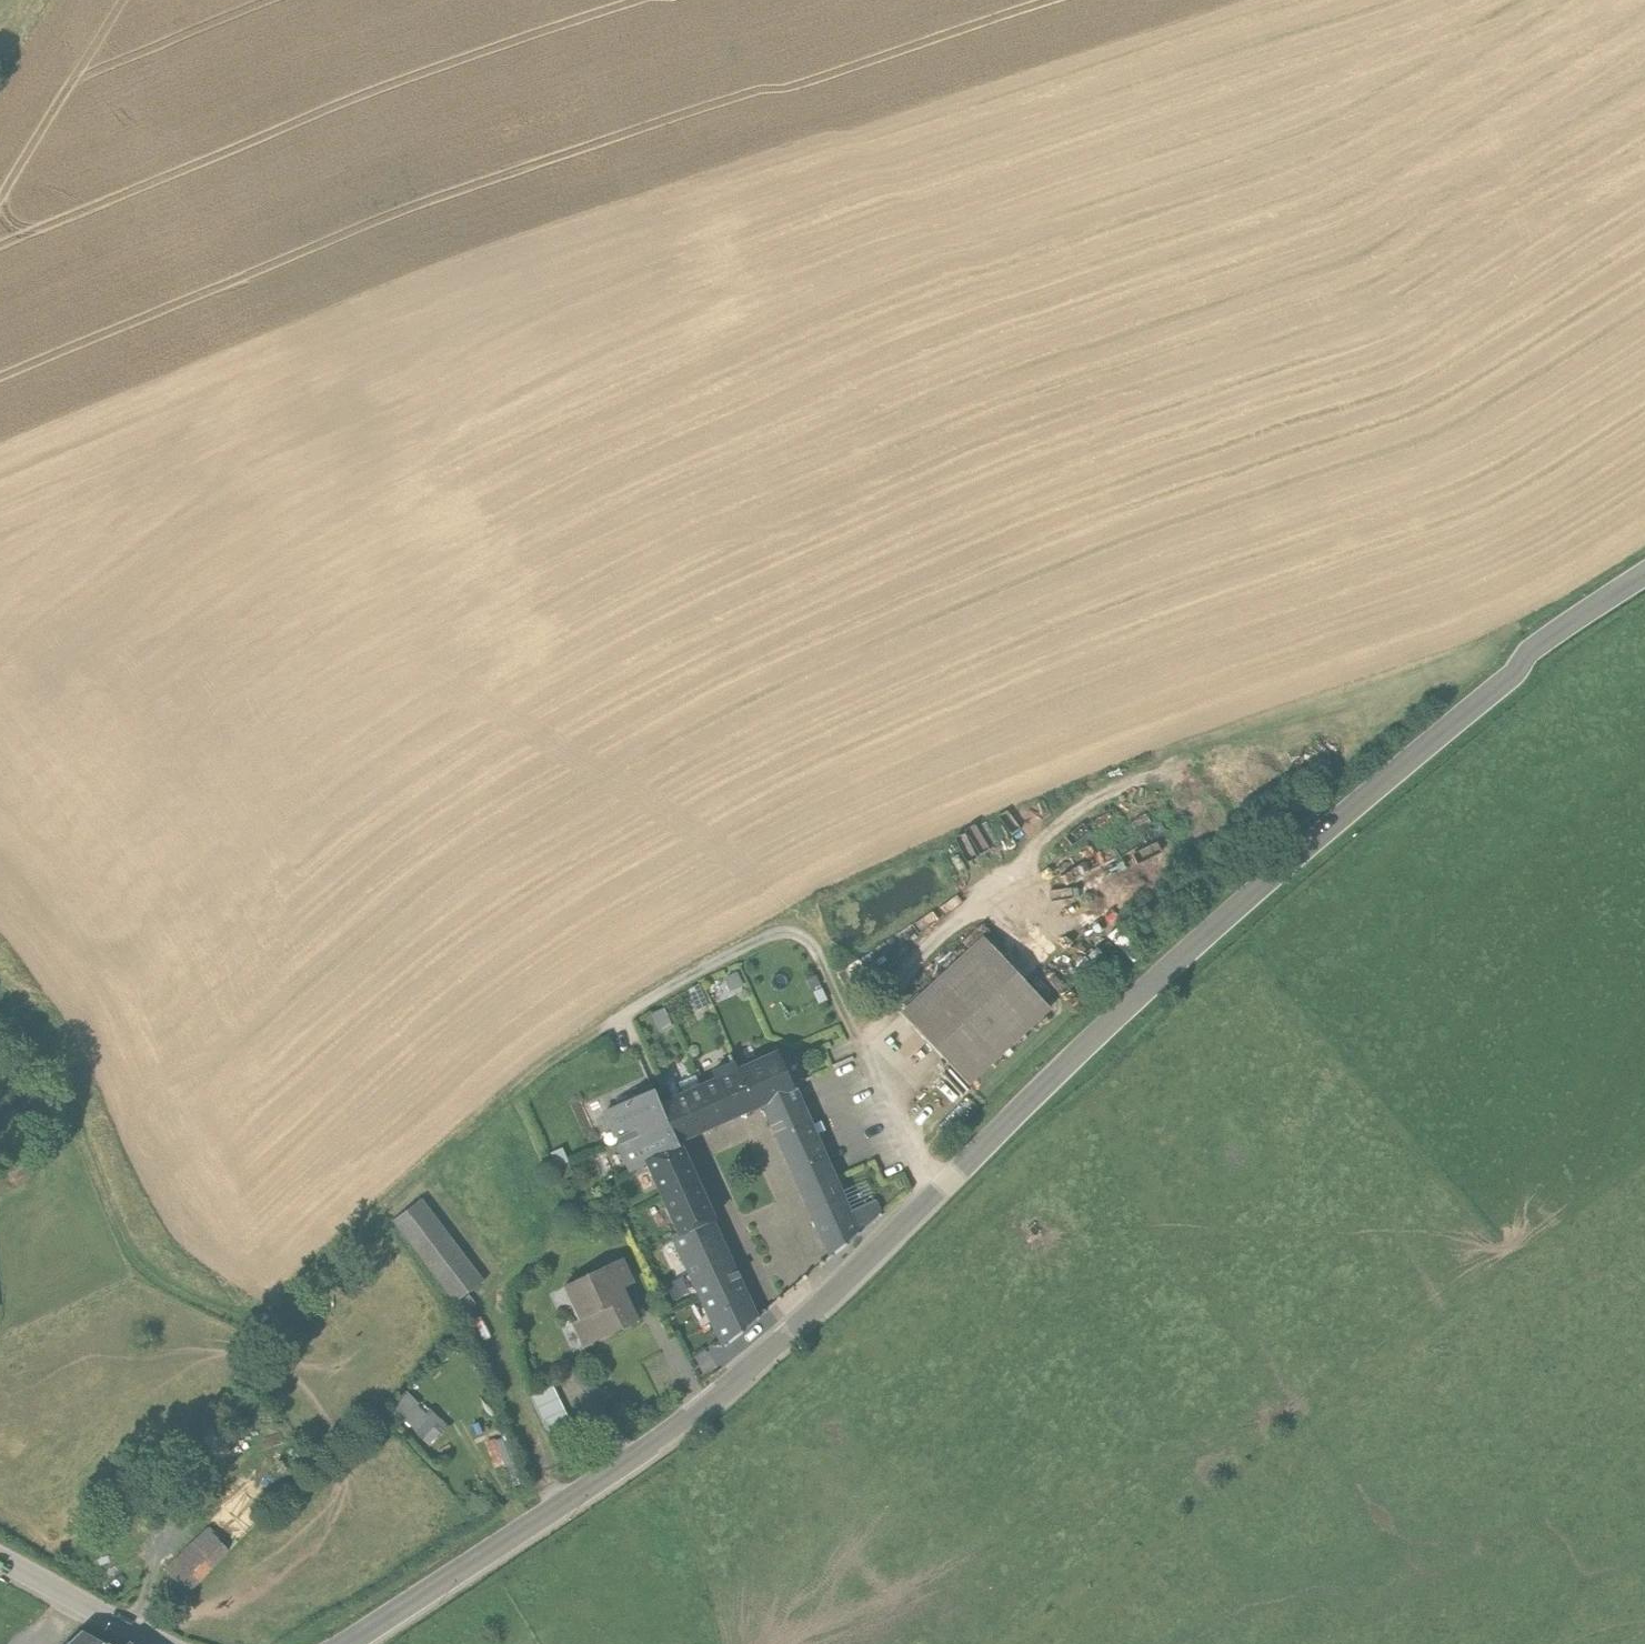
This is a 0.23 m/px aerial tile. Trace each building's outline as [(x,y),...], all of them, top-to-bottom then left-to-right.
[(953,841),(961,860),(982,852),(974,832),(953,841)] [(1080,867),(1106,858),(1101,847),(1076,856),(1080,867)] [(886,1014),(952,1084),(1033,1008),(967,938),(886,1014)] [(765,1053),(723,1071),(739,1107),(750,1102),(749,1101),(780,1087),(765,1053)] [(723,1071),(690,1086),(706,1121),(739,1107),(723,1071)] [(690,1086),(649,1105),(655,1119),(664,1140),(706,1121),(690,1086)] [(827,1193),(780,1087),(749,1101),(750,1102),(796,1207),(827,1193)] [(607,1140),(655,1119),(649,1105),(641,1089),(594,1111),(607,1140)] [(636,1160),(667,1146),(664,1140),(655,1119),(607,1140),(620,1169),(637,1162),(636,1160)] [(636,1160),(637,1162),(653,1197),(684,1183),(667,1146),(636,1160)] [(684,1183),(653,1197),(668,1229),(668,1231),(699,1217),(684,1183)] [(833,1208),(827,1193),(796,1207),(817,1253),(816,1253),(818,1255),(844,1233),(833,1208)] [(867,1213),(860,1196),(833,1208),(844,1233),(867,1213)] [(411,1198),(384,1219),(444,1300),(472,1279),(411,1198)] [(688,1292),(726,1276),(699,1217),(668,1231),(668,1229),(661,1232),(688,1292)] [(571,1341),(572,1343),(626,1317),(611,1285),(621,1280),(610,1256),(554,1283),(569,1315),(560,1319),(561,1321),(563,1320),(573,1340),(571,1341)] [(712,1343),(745,1315),(744,1314),(726,1276),(688,1292),(712,1343)] [(541,1381),(519,1392),(536,1428),(558,1417),(541,1381)] [(403,1383),(385,1400),(424,1440),(445,1419),(426,1400),(422,1403),(403,1383)] [(495,1433),(481,1439),(491,1462),(505,1456),(495,1433)] [(167,1599),(222,1544),(200,1521),(159,1562),(166,1569),(151,1583),(167,1599)] [(115,1642),(79,1625),(58,1643),(113,1643),(115,1642)] [(115,1642),(113,1643),(134,1643),(123,1635),(115,1642)]
